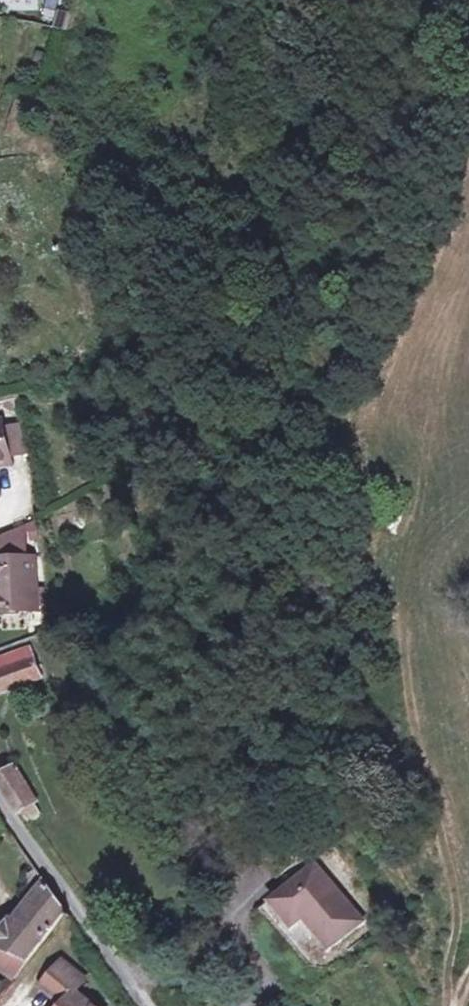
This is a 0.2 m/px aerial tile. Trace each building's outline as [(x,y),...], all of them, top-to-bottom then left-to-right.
[(54,10),(53,28),(68,28),(68,10),(54,10)] [(19,535),(16,510),(0,516),(0,538),(19,535)] [(27,534),(19,535),(0,538),(0,591),(33,587),(27,534)] [(37,655),(29,626),(0,632),(0,664),(37,655)] [(0,744),(0,788),(20,777),(2,743),(0,744)] [(314,880),(299,864),(262,897),(285,924),(294,916),(318,943),(351,912),(326,884),(318,891),(311,883),(314,880)] [(33,867),(24,877),(28,898),(34,903),(47,887),(33,867)] [(33,959),(68,912),(59,900),(47,887),(34,903),(20,921),(16,918),(0,937),(0,942),(4,945),(33,959)] [(20,976),(33,959),(4,945),(0,942),(0,961),(20,976)] [(76,995),(86,982),(62,963),(40,989),(60,1005),(89,1005),(76,995)]
